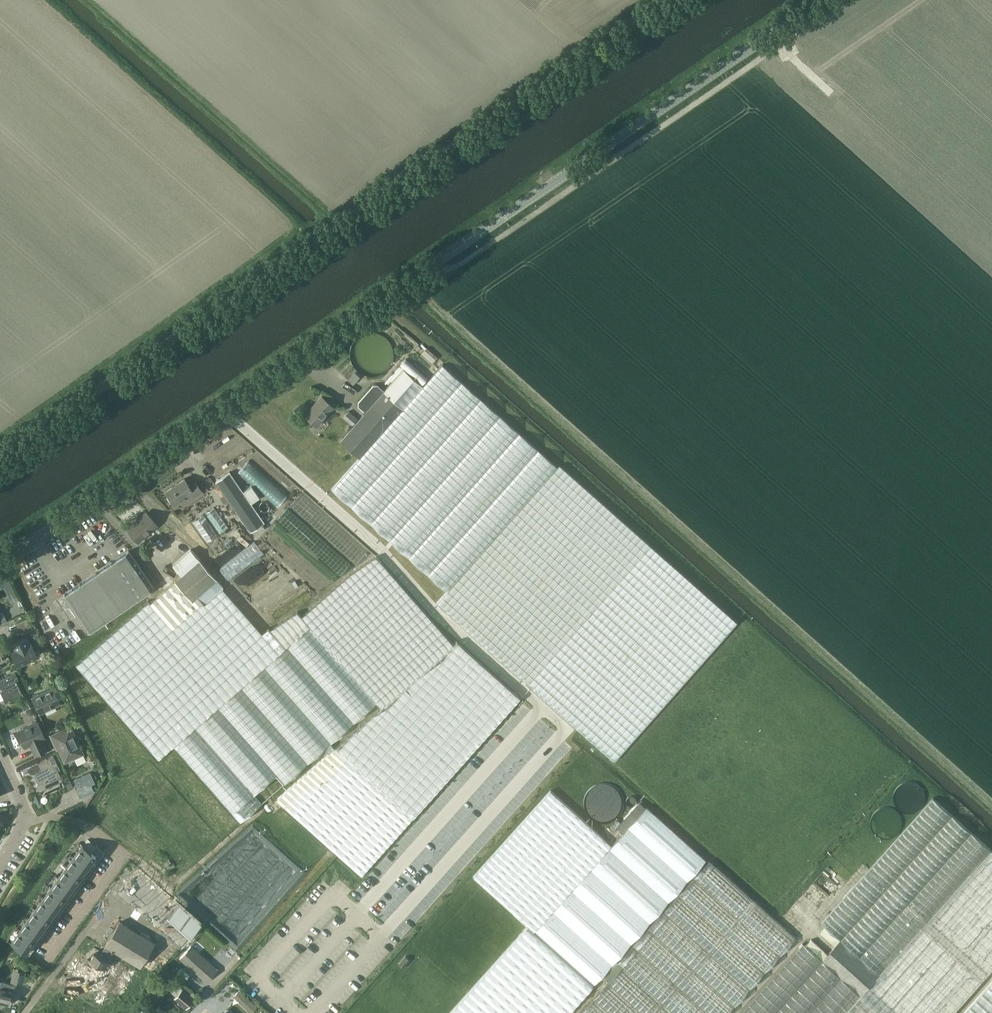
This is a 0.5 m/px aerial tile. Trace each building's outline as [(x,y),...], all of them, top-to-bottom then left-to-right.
[(433,364),(438,358),(427,348),(422,354),(433,364)] [(361,458),(332,490),(389,540),(448,592),(438,603),(614,759),(735,624),(737,622),(559,465),(557,467),(451,373),(442,365),(423,386),(361,458)] [(384,379),(390,384),(402,370),(396,365),(384,379)] [(366,413),(341,441),(361,458),(423,386),(403,369),(402,370),(390,384),(384,390),(377,384),(373,385),(358,402),(358,406),(366,413)] [(355,372),(348,380),(353,384),(360,377),(355,372)] [(318,426),(334,407),(322,396),(305,415),(318,426)] [(358,418),(349,411),(343,417),(352,425),(358,418)] [(240,469),(277,505),(287,495),(250,458),(240,469)] [(251,531),(265,521),(230,472),(216,481),(251,531)] [(195,497),(203,491),(196,481),(190,485),(185,478),(166,491),(175,504),(192,493),(195,497)] [(260,497),(252,485),(244,490),(252,502),(260,497)] [(220,533),(228,527),(214,507),(205,513),(220,533)] [(127,529),(139,542),(158,525),(147,512),(127,529)] [(207,542),(217,535),(203,514),(193,521),(207,542)] [(253,544),(225,564),(234,576),(261,555),(253,544)] [(88,632),(154,587),(128,550),(63,595),(88,632)] [(21,560),(32,576),(41,570),(31,554),(21,560)] [(148,601),(76,664),(158,758),(173,746),(240,823),(262,804),(253,795),(276,774),(284,784),(377,703),(382,708),(276,800),(288,810),(337,853),(361,875),(439,788),(520,697),(457,641),(454,644),(376,556),(349,574),(301,616),(297,612),(269,629),(267,627),(261,633),(222,587),(173,630),(150,603),(148,601)] [(175,581),(150,603),(173,630),(222,587),(223,587),(199,560),(175,581)] [(242,588),(267,571),(261,561),(236,578),(242,588)] [(51,606),(56,603),(47,586),(41,589),(51,606)] [(19,628),(30,624),(27,618),(16,623),(19,628)] [(22,634),(33,629),(30,624),(19,628),(22,634)] [(34,664),(40,661),(30,638),(15,644),(17,649),(11,652),(20,670),(23,669),(25,674),(37,669),(34,664)] [(8,676),(0,680),(0,689),(6,702),(17,697),(19,702),(24,699),(22,694),(16,681),(18,680),(15,673),(8,676)] [(43,712),(61,704),(53,688),(39,695),(38,693),(32,695),(35,702),(38,700),(43,712)] [(22,711),(9,717),(12,724),(25,719),(22,711)] [(31,723),(32,726),(31,726),(33,729),(21,734),(17,736),(22,747),(26,745),(29,751),(40,746),(43,752),(50,749),(38,723),(36,724),(34,721),(31,723)] [(64,730),(66,734),(59,738),(58,735),(52,738),(55,745),(58,743),(63,755),(66,760),(83,752),(81,747),(73,731),(71,727),(64,730)] [(38,762),(41,770),(38,771),(38,770),(34,772),(39,783),(43,781),(46,788),(62,780),(56,767),(58,766),(55,759),(54,755),(38,762)] [(80,797),(94,791),(91,784),(95,782),(90,772),(74,779),(76,784),(74,785),(80,797)] [(614,786),(609,784),(601,783),(592,787),(587,792),(584,799),(584,807),(587,814),(591,819),(598,822),(606,823),(615,820),(621,814),(624,805),(623,797),(619,790),(614,786)] [(547,788),(469,874),(534,932),(611,845),(547,788)] [(821,922),(841,939),(822,960),(881,1012),(954,1012),(991,970),(991,850),(933,798),(933,797),(926,806),(895,840),(870,868),(821,922)] [(706,860),(646,806),(645,807),(639,802),(616,827),(623,832),(611,845),(534,932),(461,1012),(569,1012),(706,860)] [(93,868),(100,857),(83,844),(75,855),(93,868)] [(85,879),(93,868),(75,855),(67,866),(85,879)] [(579,1012),(728,1012),(750,988),(795,938),(772,917),(709,860),(664,910),(617,962),(621,966),(579,1012)] [(85,879),(67,866),(59,877),(77,890),(85,879)] [(118,875),(106,892),(115,898),(127,882),(118,875)] [(77,890),(59,877),(51,887),(69,900),(77,890)] [(127,882),(115,898),(123,904),(135,888),(127,882)] [(61,911),(69,900),(51,887),(43,898),(61,911)] [(135,888),(123,904),(131,910),(143,894),(135,888)] [(143,894),(131,910),(140,916),(152,900),(143,894)] [(61,911),(43,898),(36,909),(53,922),(61,911)] [(152,900),(140,916),(148,922),(160,906),(152,900)] [(160,906),(148,922),(157,929),(169,912),(160,906)] [(53,922),(36,909),(28,919),(45,932),(53,922)] [(89,914),(77,930),(86,937),(98,920),(89,914)] [(45,932),(28,919),(20,930),(38,943),(45,932)] [(98,920),(86,937),(95,943),(107,926),(98,920)] [(107,926),(95,943),(103,949),(115,932),(107,926)] [(38,943),(20,930),(12,941),(30,954),(38,943)] [(115,932),(103,949),(112,955),(124,938),(115,932)] [(124,938),(112,955),(120,961),(132,944),(124,938)] [(740,1012),(881,1012),(822,960),(803,943),(740,1012)] [(132,944),(120,961),(129,967),(141,951),(132,944)] [(206,982),(218,969),(191,945),(179,958),(206,982)] [(398,964),(403,969),(410,960),(405,956),(398,964)] [(19,970),(16,983),(23,984),(26,972),(19,970)] [(10,1004),(15,985),(10,983),(10,984),(1,981),(0,985),(0,1001),(10,1004)] [(46,981),(34,997),(43,1004),(55,987),(46,981)] [(964,1012),(991,1012),(991,982),(964,1012)] [(55,987),(43,1004),(52,1010),(64,994),(55,987)] [(186,1007),(193,999),(197,995),(193,991),(189,996),(182,990),(181,991),(176,987),(172,992),(177,996),(175,998),(186,1007)] [(239,990),(234,996),(252,1012),(257,1006),(239,990)] [(62,1012),(76,1012),(82,1004),(73,997),(62,1012)] [(76,1012),(89,1012),(91,1010),(82,1004),(76,1012)]
